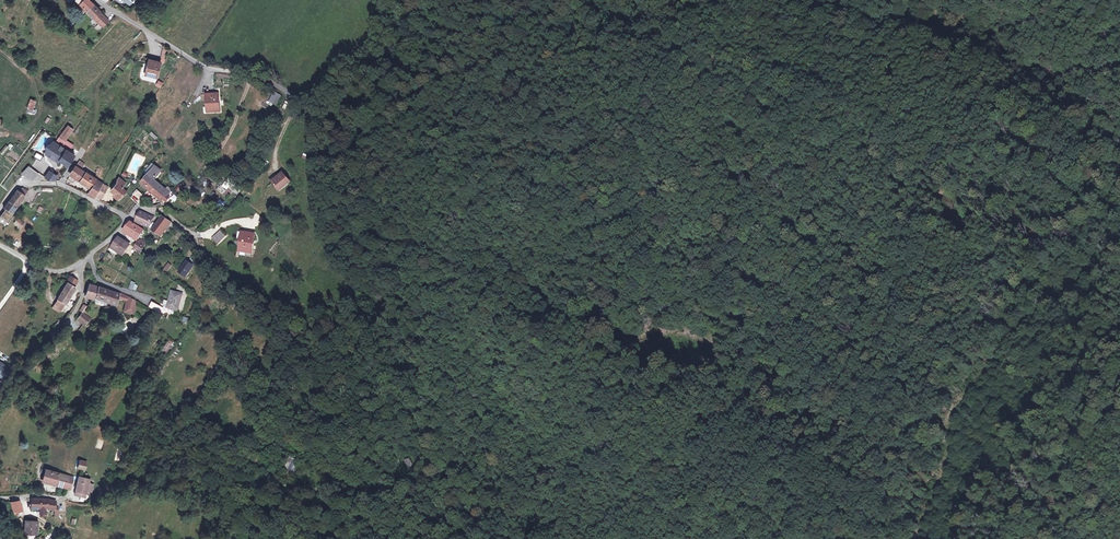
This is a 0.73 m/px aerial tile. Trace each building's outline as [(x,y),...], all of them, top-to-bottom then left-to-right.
[(104,25),(109,19),(88,0),(77,0),(76,1),(104,25)] [(161,61),(154,58),(152,64),(149,63),(146,73),(158,77),(162,61),(161,61)] [(283,98),(276,94),(271,102),(278,106),(283,98)] [(221,115),(220,97),(207,98),(208,110),(210,110),(210,115),(221,115)] [(30,99),(28,108),(34,110),(36,100),(30,99)] [(71,129),(66,126),(62,131),(67,135),(71,129)] [(67,135),(62,131),(58,137),(63,141),(67,135)] [(75,154),(53,141),(46,154),(57,161),(59,159),(64,162),(68,165),(75,154)] [(3,155),(9,147),(6,144),(0,152),(0,153),(3,155)] [(46,161),(37,154),(28,164),(38,171),(43,165),(46,161)] [(90,191),(95,196),(102,184),(100,183),(82,169),(86,164),(80,160),(71,172),(91,188),(90,191)] [(21,172),(27,176),(32,168),(27,164),(21,172)] [(32,168),(27,176),(33,180),(38,173),(32,168)] [(160,173),(154,169),(143,183),(163,201),(164,200),(166,201),(169,197),(167,196),(169,193),(154,180),(160,173)] [(60,180),(61,179),(65,173),(61,170),(57,176),(53,180),(60,180)] [(284,175),(275,182),(276,183),(276,187),(280,192),(291,184),(284,175)] [(125,182),(119,177),(118,178),(116,184),(111,189),(120,198),(126,191),(121,187),(125,182)] [(102,184),(95,196),(102,199),(108,187),(102,184)] [(17,189),(8,201),(13,205),(16,208),(28,191),(24,188),(17,189)] [(142,196),(138,191),(131,197),(136,202),(142,196)] [(8,201),(3,208),(2,210),(4,211),(0,216),(0,219),(7,224),(15,213),(13,212),(16,208),(13,205),(8,201)] [(152,217),(140,211),(136,221),(148,226),(152,217)] [(171,223),(162,217),(152,232),(161,238),(171,223)] [(25,222),(19,219),(15,224),(21,228),(25,222)] [(144,230),(132,221),(126,231),(127,235),(135,241),(139,239),(144,230)] [(171,223),(161,238),(167,242),(177,227),(171,223)] [(227,235),(222,229),(216,234),(221,240),(227,235)] [(156,244),(161,238),(152,232),(149,236),(151,238),(150,240),(156,244)] [(255,235),(245,233),(243,240),(241,240),(239,251),(252,253),(255,235)] [(221,240),(216,234),(212,238),(217,244),(221,240)] [(129,244),(118,238),(112,248),(118,252),(123,255),(129,244)] [(144,243),(140,240),(135,248),(137,250),(139,251),(144,243)] [(191,268),(186,264),(180,273),(185,277),(191,268)] [(66,282),(67,283),(57,299),(58,300),(64,304),(65,304),(75,288),(73,287),(77,280),(69,276),(66,282)] [(95,298),(98,288),(99,286),(90,283),(85,296),(90,297),(95,298)] [(119,294),(98,288),(95,298),(107,302),(115,305),(117,299),(119,294)] [(183,294),(173,291),(169,301),(167,307),(178,310),(183,294)] [(128,297),(119,292),(119,294),(117,299),(126,302),(128,298),(128,297)] [(137,303),(128,298),(126,302),(123,312),(133,315),(137,303)] [(64,304),(58,300),(53,308),(59,311),(64,304)] [(164,307),(151,302),(150,308),(161,314),(164,307)] [(91,318),(84,314),(83,313),(78,320),(87,325),(91,318)] [(63,323),(59,320),(54,326),(58,329),(63,323)] [(391,325),(383,324),(383,333),(391,333),(391,325)] [(295,473),(300,461),(290,457),(285,469),(295,473)] [(87,461),(79,460),(77,468),(80,469),(86,470),(86,466),(87,461)] [(421,468),(417,461),(412,464),(416,471),(421,468)] [(63,481),(71,483),(72,477),(47,471),(44,482),(62,486),(63,481)] [(80,476),(77,486),(88,489),(90,483),(91,480),(80,476)] [(55,500),(33,498),(31,498),(30,508),(42,509),(41,516),(46,516),(47,509),(55,510),(55,515),(58,515),(59,507),(56,507),(56,501),(55,500)] [(21,511),(18,500),(13,501),(10,501),(13,513),(21,511)] [(38,522),(25,520),(24,533),(37,534),(38,522)]
